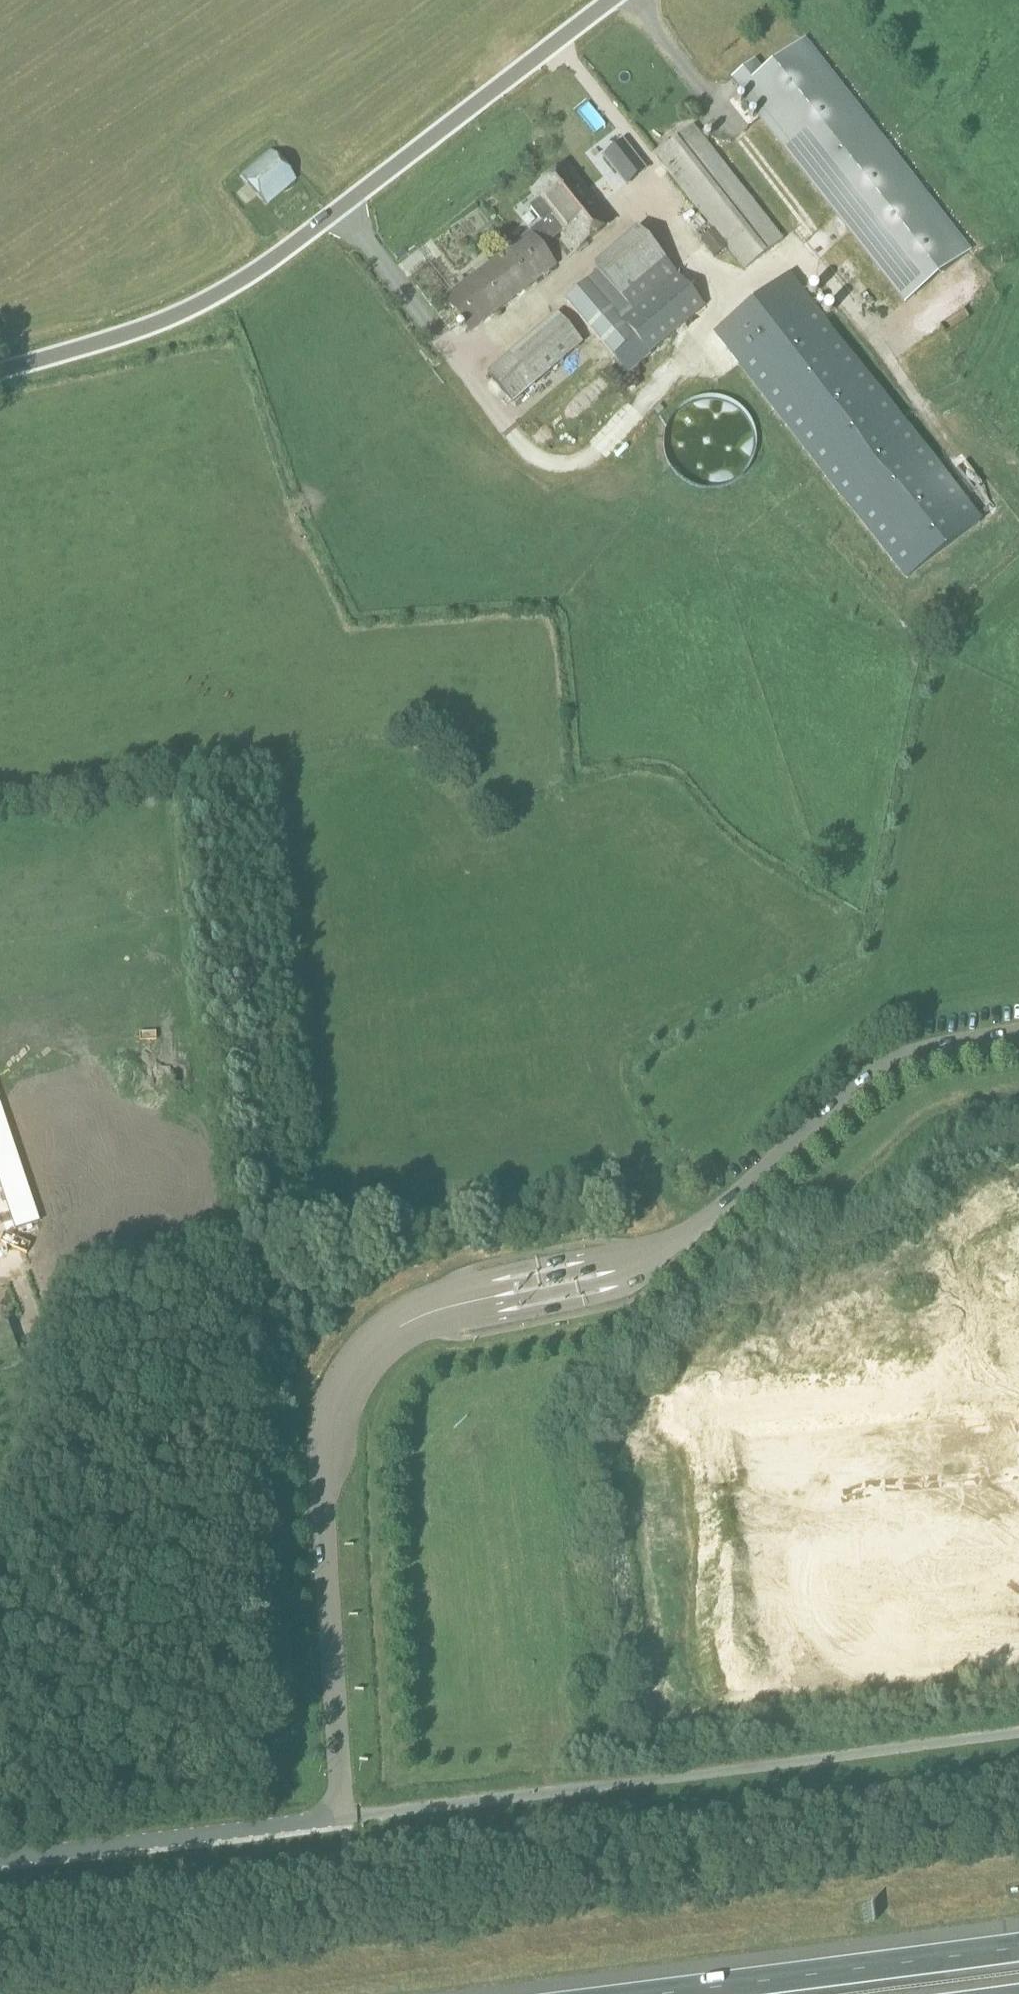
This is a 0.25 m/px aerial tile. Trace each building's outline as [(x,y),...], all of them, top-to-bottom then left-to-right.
[(754,61),(732,79),(906,302),(969,252),(803,40),(763,72),(754,61)] [(654,154),(665,167),(745,269),(783,238),(693,124),(654,154)] [(636,158),(623,141),(622,141),(614,147),(603,156),(617,173),(636,158)] [(297,178),(271,148),(240,174),(267,205),(297,178)] [(557,265),(543,247),(563,232),(576,248),(611,221),(567,165),(532,192),(538,200),(530,207),(542,221),(530,230),(442,297),(469,332),(557,265)] [(811,261),(838,234),(823,219),(796,245),(811,261)] [(649,353),(705,306),(677,273),(637,228),(593,265),(597,270),(565,299),(628,372),(649,354),(649,353)] [(838,262),(829,270),(839,281),(848,273),(838,262)] [(788,276),(715,334),(907,579),(945,549),(980,522),(945,476),(788,276)] [(545,317),(475,378),(502,409),(572,348),(545,317)]
